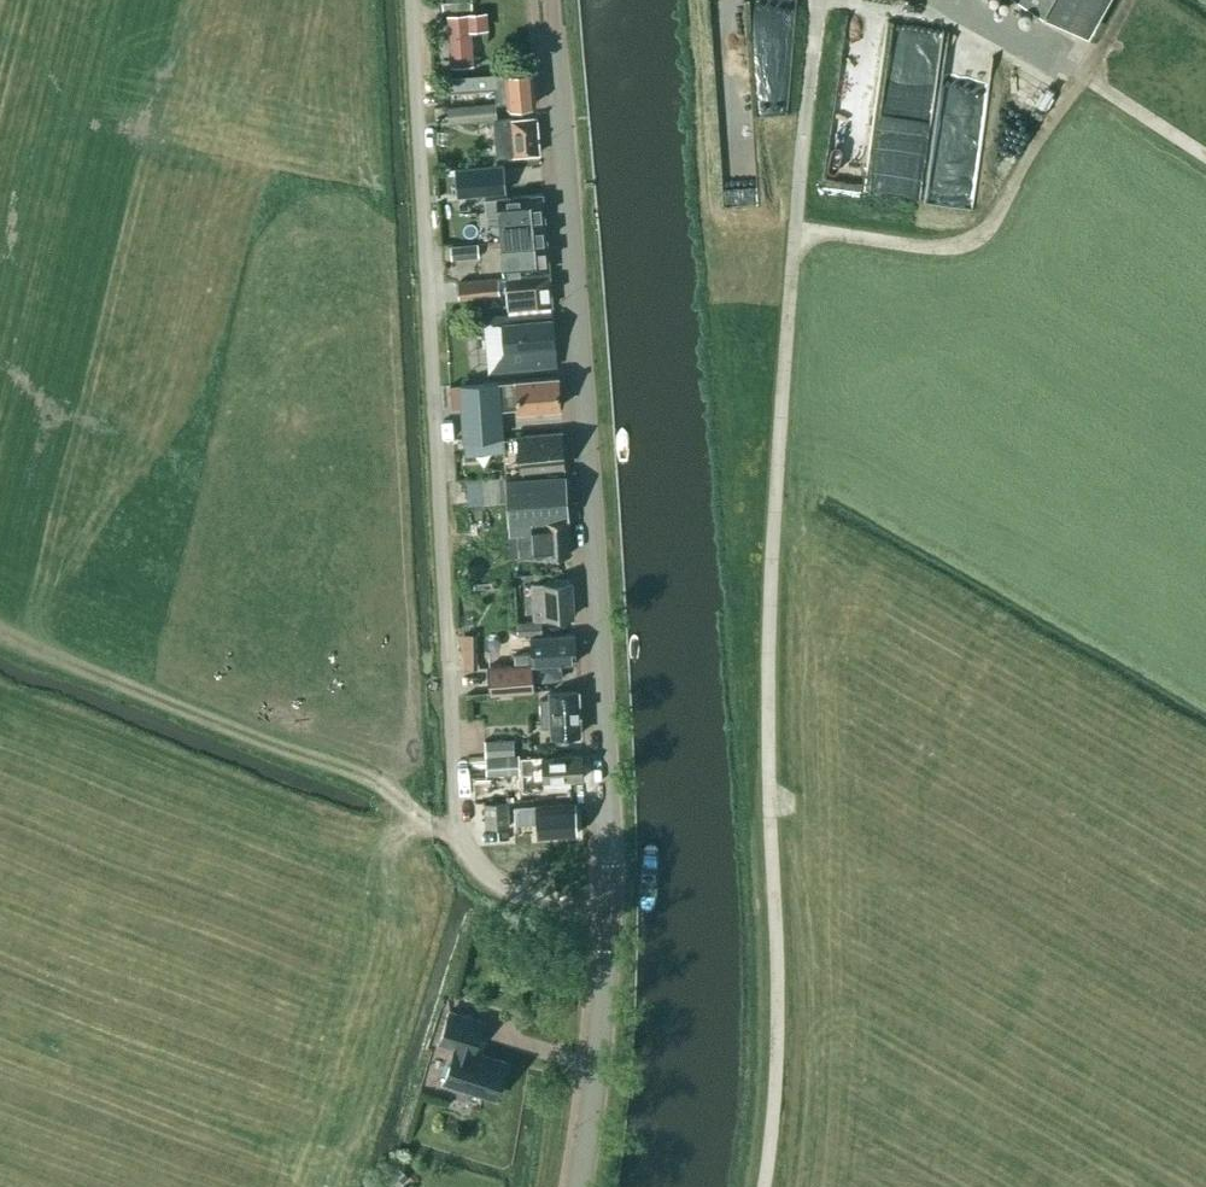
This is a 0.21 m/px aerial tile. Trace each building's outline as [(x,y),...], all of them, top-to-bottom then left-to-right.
[(443,10),(473,9),(472,0),(443,0),(443,10)] [(1081,31),(1098,0),(1024,0),(1081,31)] [(452,65),(472,64),(469,30),(486,28),(485,12),(449,14),(452,65)] [(497,72),(474,74),(447,76),(448,91),(495,89),(496,102),(508,101),(509,105),(535,103),(532,70),(497,73),(497,72)] [(495,102),(447,106),(448,122),(496,119),(495,102)] [(513,119),(513,118),(494,120),(497,156),(539,153),(536,117),(513,119)] [(462,216),(473,215),(499,213),(501,247),(523,245),(523,244),(547,242),(543,194),(514,196),(514,201),(509,202),(509,197),(500,198),(497,165),(458,167),(462,216)] [(549,270),(547,242),(523,244),(523,245),(501,247),(503,274),(549,270)] [(458,246),(460,259),(479,258),(478,244),(458,246)] [(458,297),(499,294),(499,287),(506,286),(508,309),(527,308),(527,307),(552,305),(549,274),(498,278),(457,281),(458,297)] [(503,315),(484,317),(488,372),(508,370),(557,366),(552,311),(503,315)] [(460,383),(464,439),(502,436),(500,409),(519,408),(519,409),(560,407),(558,376),(460,383)] [(461,394),(460,384),(450,385),(451,408),(462,407),(461,394)] [(519,469),(565,465),(562,432),(516,435),(519,469)] [(502,436),(464,439),(465,454),(503,452),(502,436)] [(543,558),(543,555),(570,553),(565,474),(466,481),(468,504),(508,502),(510,534),(532,532),(534,556),(538,556),(538,558),(543,558)] [(532,586),(536,619),(574,615),(572,582),(532,586)] [(517,622),(519,635),(542,633),(541,621),(517,622)] [(476,648),(476,643),(476,634),(465,634),(462,634),(462,651),(467,651),(476,651),(476,648)] [(530,637),(531,653),(516,654),(517,666),(488,668),(490,693),(534,690),(534,680),(550,679),(548,663),(576,661),(574,634),(530,637)] [(551,692),(551,699),(541,700),(543,727),(553,726),(553,735),(580,733),(578,691),(551,692)] [(484,741),(485,756),(515,754),(514,739),(484,741)] [(531,769),(545,769),(547,786),(570,785),(570,779),(583,778),(582,755),(544,758),(543,754),(530,755),(531,769)] [(485,757),(487,774),(520,772),(519,755),(485,757)] [(485,803),(487,827),(509,826),(508,802),(485,803)] [(514,806),(515,816),(537,815),(538,835),(577,833),(576,802),(514,806)] [(455,1046),(444,1082),(463,1089),(464,1087),(495,1097),(501,1078),(504,1076),(507,1068),(505,1065),(506,1061),(473,1051),(483,1021),(449,1010),(439,1041),(455,1046)]
